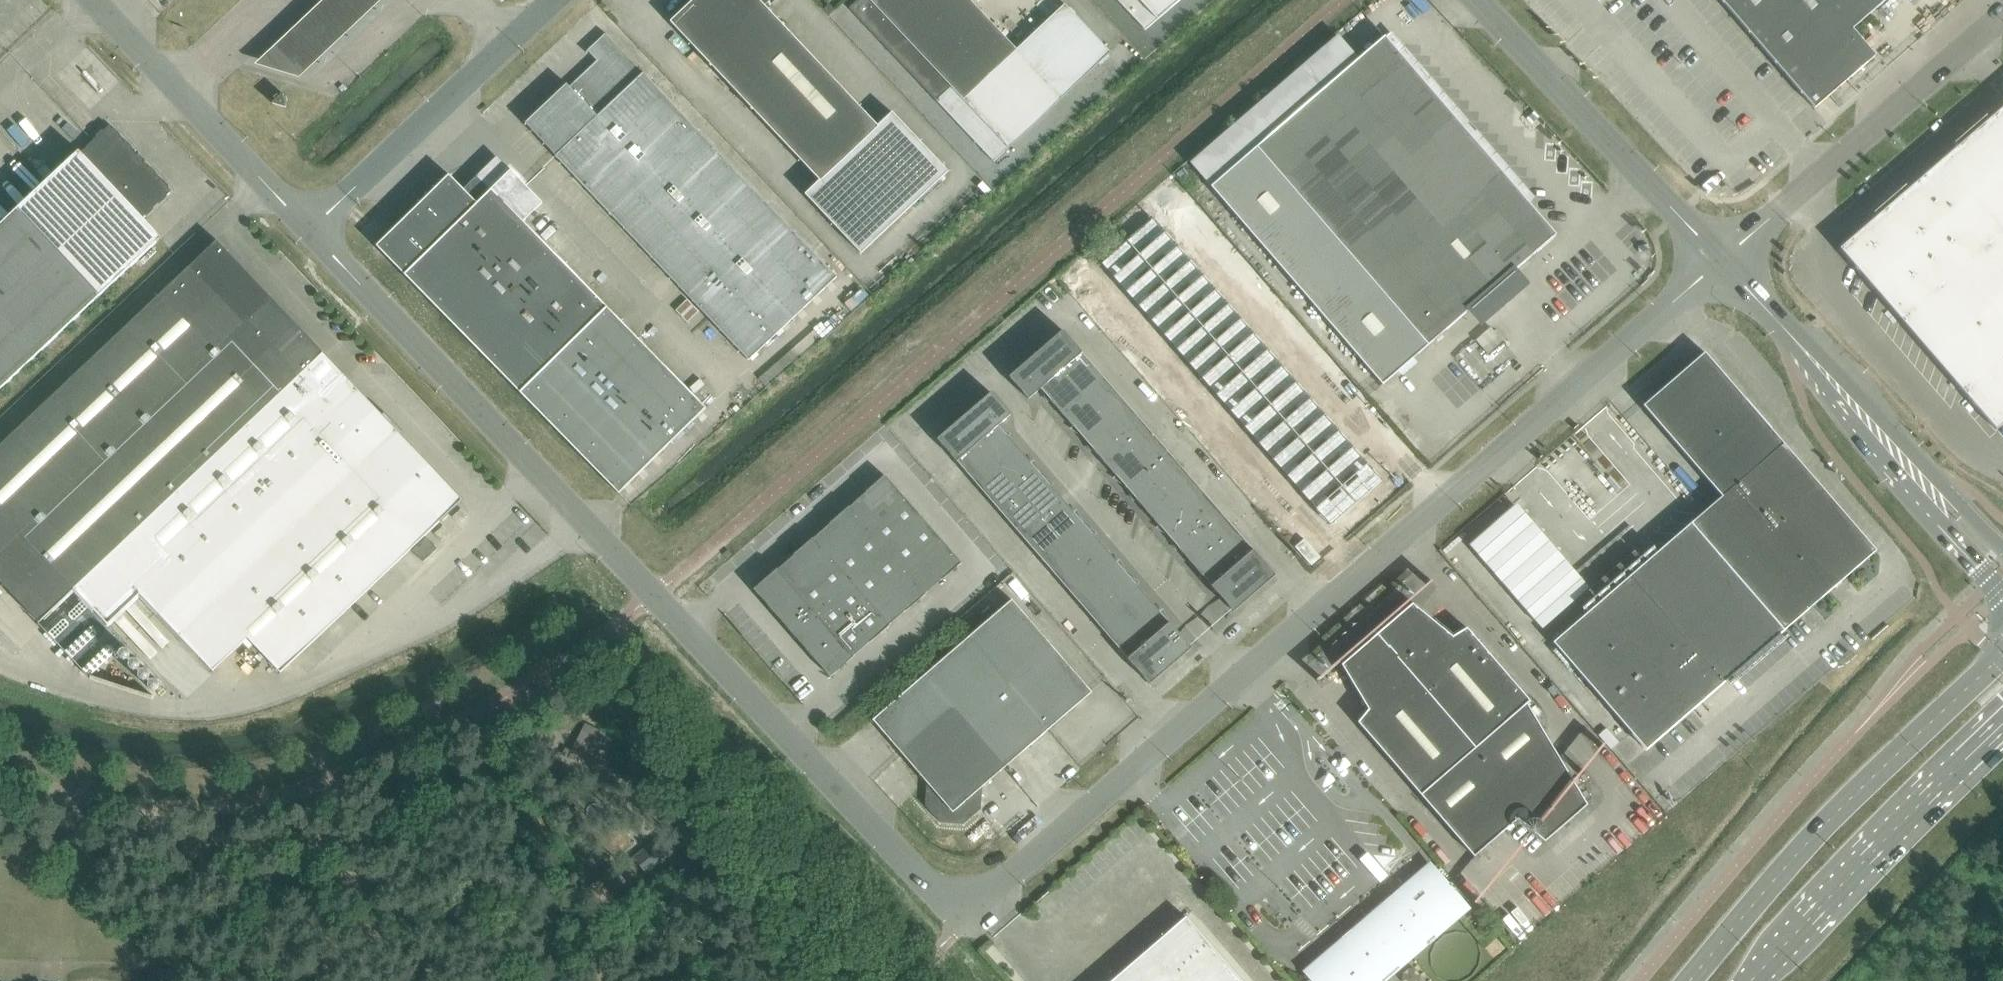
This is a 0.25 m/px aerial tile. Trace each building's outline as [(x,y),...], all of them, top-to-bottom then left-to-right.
[(798,47),(762,6),(769,0),(693,0),(670,22),(819,180),(805,194),(861,254),(948,171),(892,112),(872,130),(798,47)] [(849,8),(994,161),(1008,148),(1009,148),(1111,52),(1065,4),(1017,49),(971,0),(858,0),(849,8)] [(1145,30),(1180,0),(1117,0),(1145,30)] [(1814,109),(1876,55),(1853,29),(1886,0),(1720,0),(1814,109)] [(748,361),(798,314),(837,277),(643,72),(643,73),(605,33),(586,52),(586,53),(588,51),(597,60),(569,86),(567,83),(525,123),(555,155),(555,156),(748,361)] [(1384,36),(1211,186),(1382,385),(1472,307),(1478,314),(1518,280),(1511,272),(1556,234),(1384,36)] [(273,103),(286,107),(283,94),(282,93),(273,103)] [(1839,248),(1996,430),(2002,424),(2002,106),(1839,248)] [(144,162),(144,159),(139,154),(136,154),(132,150),(132,149),(132,147),(127,141),(124,141),(120,137),(120,136),(120,134),(115,128),(112,128),(109,125),(105,129),(104,129),(104,130),(102,130),(96,135),(96,137),(96,138),(81,152),(79,151),(0,225),(0,390),(162,238),(143,218),(145,215),(146,215),(145,215),(148,215),(153,210),(154,208),(154,207),(158,203),(161,203),(166,198),(166,195),(167,195),(171,191),(169,188),(168,188),(168,185),(163,180),(161,180),(161,179),(160,179),(157,175),(156,175),(156,172),(151,167),(149,167),(148,166),(144,162)] [(449,174),(376,246),(619,493),(673,440),(694,420),(706,408),(523,221),(542,203),(511,170),(477,203),(463,189),(449,174)] [(1154,217),(1128,240),(1141,255),(1168,233),(1154,217)] [(1168,233),(1141,255),(1154,270),(1180,247),(1168,233)] [(0,446),(0,581),(39,623),(74,589),(324,353),(217,240),(0,446)] [(1128,240),(1101,263),(1115,278),(1141,255),(1128,240)] [(1180,247),(1154,270),(1166,284),(1193,262),(1180,247)] [(1141,255),(1115,278),(1127,293),(1154,270),(1141,255)] [(1193,262),(1166,284),(1179,299),(1205,276),(1193,262)] [(1154,270),(1127,293),(1140,307),(1166,284),(1154,270)] [(1205,276),(1179,299),(1192,314),(1218,291),(1205,276)] [(1166,284),(1140,307),(1152,322),(1179,299),(1166,284)] [(1218,291),(1192,314),(1204,328),(1230,305),(1218,291)] [(1179,299),(1152,322),(1165,337),(1192,314),(1179,299)] [(1230,305),(1204,328),(1217,342),(1243,320),(1230,305)] [(1192,314),(1165,337),(1177,351),(1204,328),(1192,314)] [(1243,320),(1217,342),(1229,357),(1255,334),(1243,320)] [(1204,328),(1177,351),(1190,365),(1217,342),(1204,328)] [(1082,353),(1063,330),(1009,377),(1029,399),(1041,389),(1082,353)] [(1255,334),(1229,357),(1243,373),(1270,350),(1255,334)] [(1217,342),(1190,365),(1202,380),(1229,357),(1217,342)] [(1270,350),(1243,373),(1258,390),(1284,367),(1270,350)] [(1721,496),(1690,523),(1784,631),(1876,550),(1704,352),(1643,405),(1721,496)] [(324,353),(74,589),(108,624),(140,594),(213,671),(248,638),(281,672),(440,522),(463,500),(459,495),(458,495),(324,353)] [(1041,389),(1062,413),(1104,377),(1082,353),(1041,389)] [(1229,357),(1202,380),(1217,396),(1243,373),(1229,357)] [(1284,367),(1258,390),(1271,406),(1298,383),(1284,367)] [(1243,373),(1217,396),(1231,413),(1258,390),(1243,373)] [(1083,438),(1125,402),(1104,377),(1062,413),(1083,438)] [(1298,383),(1271,406),(1286,422),(1312,399),(1298,383)] [(1258,390),(1231,413),(1245,429),(1271,406),(1258,390)] [(1010,415),(991,392),(938,439),(957,461),(998,425),(1010,415)] [(1312,399),(1286,422),(1300,439),(1326,416),(1312,399)] [(1105,463),(1146,427),(1125,402),(1083,438),(1105,463)] [(1271,406),(1245,429),(1259,445),(1286,422),(1271,406)] [(1326,416),(1300,439),(1314,455),(1340,432),(1326,416)] [(1286,422),(1259,445),(1273,461),(1300,439),(1286,422)] [(998,425),(957,461),(976,483),(978,486),(1020,450),(1017,447),(998,425)] [(1146,427),(1105,463),(1126,487),(1168,451),(1146,427)] [(1340,432),(1314,455),(1328,471),(1354,448),(1340,432)] [(1300,439),(1273,461),(1287,478),(1314,455),(1300,439)] [(1354,448),(1328,471),(1342,487),(1369,465),(1354,448)] [(1041,475),(1020,450),(978,486),(1000,511),(1041,475)] [(1126,487),(1147,512),(1189,476),(1168,451),(1126,487)] [(1314,455),(1287,478),(1302,494),(1328,471),(1314,455)] [(1369,465),(1342,487),(1356,504),(1383,481),(1369,465)] [(1328,471),(1302,494),(1316,510),(1342,487),(1328,471)] [(892,551),(926,522),(885,475),(851,504),(892,551)] [(1000,511),(1021,535),(1062,499),(1041,475),(1000,511)] [(1189,476),(1147,512),(1169,537),(1210,501),(1189,476)] [(1342,487),(1316,510),(1330,527),(1356,504),(1342,487)] [(1084,524),(1062,499),(1021,535),(1042,560),(1084,524)] [(1210,501),(1169,537),(1190,561),(1232,525),(1210,501)] [(1461,545),(1536,628),(1583,586),(1509,503),(1461,545)] [(892,551),(851,504),(819,532),(860,579),(892,551)] [(892,551),(928,592),(962,563),(926,522),(892,551)] [(1646,749),(1784,631),(1690,523),(1552,642),(1646,749)] [(1105,548),(1084,524),(1042,560),(1063,584),(1105,548)] [(1211,586),(1253,550),(1232,525),(1190,561),(1211,586)] [(860,579),(819,532),(786,560),(827,607),(860,579)] [(427,537),(413,550),(423,562),(438,549),(427,537)] [(1105,548),(1063,584),(1085,609),(1126,573),(1105,548)] [(1211,586),(1228,606),(1233,612),(1275,575),(1272,572),(1253,550),(1211,586)] [(860,579),(895,621),(928,592),(892,551),(860,579)] [(794,636),(827,607),(786,560),(754,589),(794,636)] [(1106,634),(1148,598),(1126,573),(1085,609),(1106,634)] [(827,607),(863,649),(895,621),(860,579),(827,607)] [(1127,658),(1169,622),(1148,598),(1106,634),(1127,658)] [(975,631),(1055,724),(1091,692),(1012,599),(975,631)] [(1412,604),(1394,620),(1570,819),(1587,804),(1528,705),(1531,702),(1467,628),(1452,636),(1412,604)] [(794,636),(798,640),(830,677),(863,649),(827,607),(794,636)] [(1376,635),(1358,651),(1511,824),(1518,819),(1545,841),(1570,819),(1394,620),(1378,634),(1375,631),(1374,632),(1376,635)] [(1147,681),(1150,684),(1191,648),(1188,644),(1169,622),(1127,658),(1147,681)] [(953,709),(1005,767),(1055,724),(975,631),(873,720),(902,754),(953,709)] [(119,654),(119,655),(119,656),(120,657),(120,658),(121,659),(122,660),(123,660),(124,661),(125,661),(126,661),(127,661),(127,660),(128,660),(129,660),(129,659),(130,659),(130,658),(131,657),(131,656),(131,655),(131,654),(131,653),(131,652),(130,652),(130,651),(129,651),(129,650),(128,650),(128,649),(127,649),(126,649),(125,649),(124,649),(123,649),(122,650),(121,650),(121,651),(120,651),(120,652),(120,653),(119,653),(119,654)] [(1358,722),(1421,795),(1474,856),(1511,824),(1358,651),(1342,665),(1368,709),(1358,722)] [(141,666),(141,665),(141,664),(140,663),(140,662),(139,661),(138,660),(137,660),(136,659),(135,659),(134,659),(133,659),(133,660),(132,660),(131,660),(131,661),(130,661),(130,662),(129,663),(129,664),(129,665),(129,666),(129,667),(129,668),(130,668),(130,669),(131,669),(131,670),(132,670),(132,671),(133,671),(134,671),(135,671),(136,671),(137,671),(138,670),(139,670),(139,669),(140,669),(140,668),(140,667),(141,666)] [(139,674),(139,675),(139,676),(139,677),(140,678),(140,679),(141,679),(141,680),(142,680),(143,681),(144,681),(145,681),(146,681),(147,681),(147,680),(148,680),(149,679),(150,678),(150,677),(151,677),(151,676),(151,675),(151,674),(151,673),(150,672),(150,671),(149,671),(149,670),(148,670),(147,669),(146,669),(145,669),(144,669),(143,669),(142,669),(142,670),(141,670),(141,671),(140,671),(140,672),(139,672),(139,673),(139,674)] [(148,684),(148,686),(148,687),(148,688),(149,689),(149,690),(150,690),(151,691),(152,691),(153,691),(154,691),(155,691),(156,691),(157,690),(158,690),(159,689),(159,688),(159,687),(160,686),(159,684),(159,683),(159,682),(158,682),(157,681),(156,680),(155,680),(154,680),(153,680),(152,680),(151,680),(150,681),(149,682),(148,683),(148,684)] [(953,709),(902,754),(927,783),(925,805),(940,823),(963,824),(981,809),(982,787),(1005,767),(953,709)] [(582,730),(567,758),(599,775),(614,747),(582,730)] [(645,876),(678,850),(669,840),(637,866),(645,876)] [(611,866),(590,887),(607,904),(628,883),(611,866)] [(1316,970),(1319,973),(1326,980),(1374,980),(1463,905),(1432,870),(1416,883),(1414,881),(1407,887),(1410,889),(1386,909),(1384,906),(1382,904),(1357,926),(1359,927),(1362,931),(1336,953),(1340,957),(1333,962),(1330,958),(1316,970)] [(1186,917),(1111,980),(1242,980),(1186,917)]
